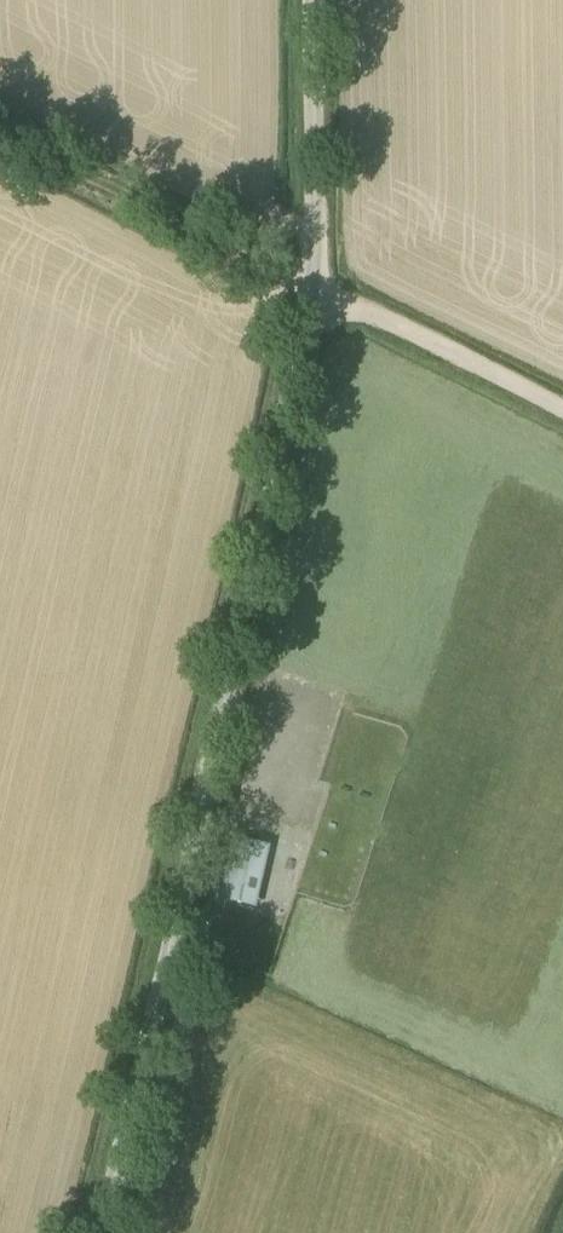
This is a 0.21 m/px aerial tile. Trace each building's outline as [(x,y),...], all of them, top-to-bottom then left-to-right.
[(266,845),(238,838),(224,897),(252,904),(266,845)]
